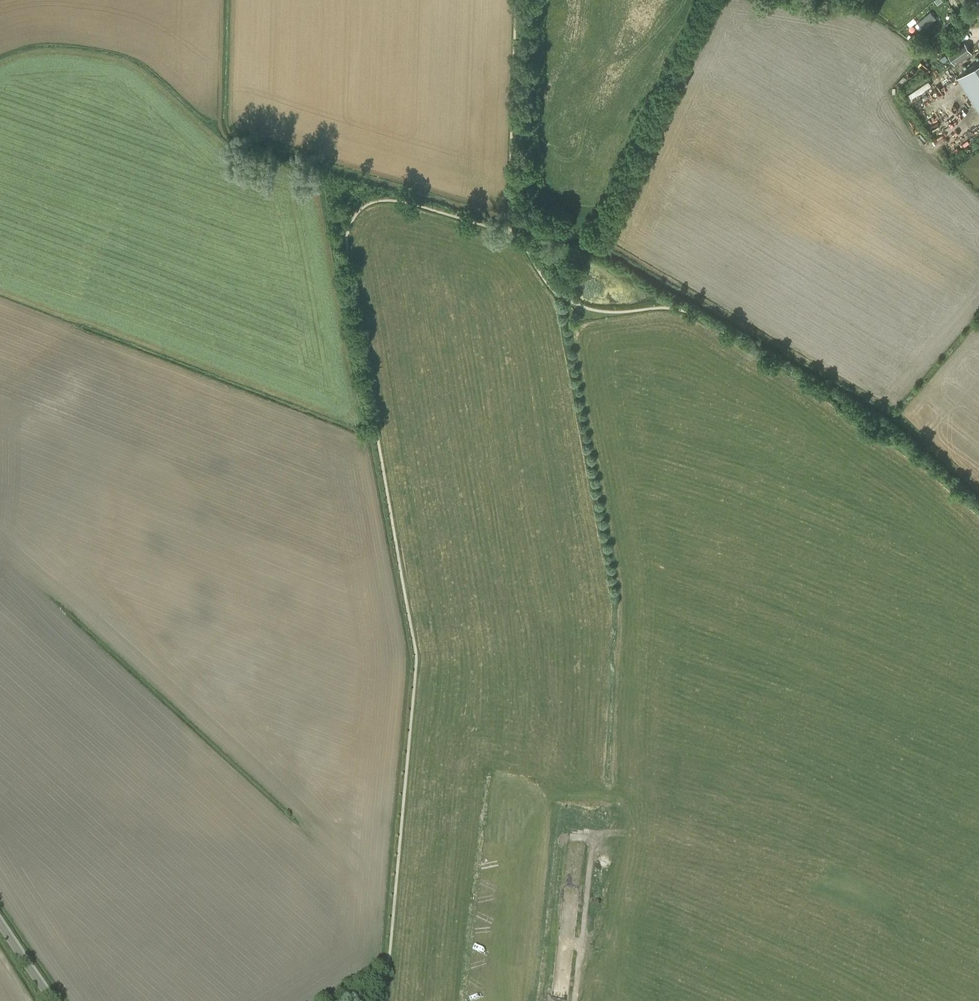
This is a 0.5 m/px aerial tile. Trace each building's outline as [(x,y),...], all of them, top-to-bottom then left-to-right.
[(924,30),(936,19),(930,12),(918,23),(924,30)] [(956,65),(972,53),(964,41),(947,52),(956,65)] [(959,76),(978,107),(978,63),(959,76)] [(913,99),(932,84),(929,81),(910,95),(913,99)]
